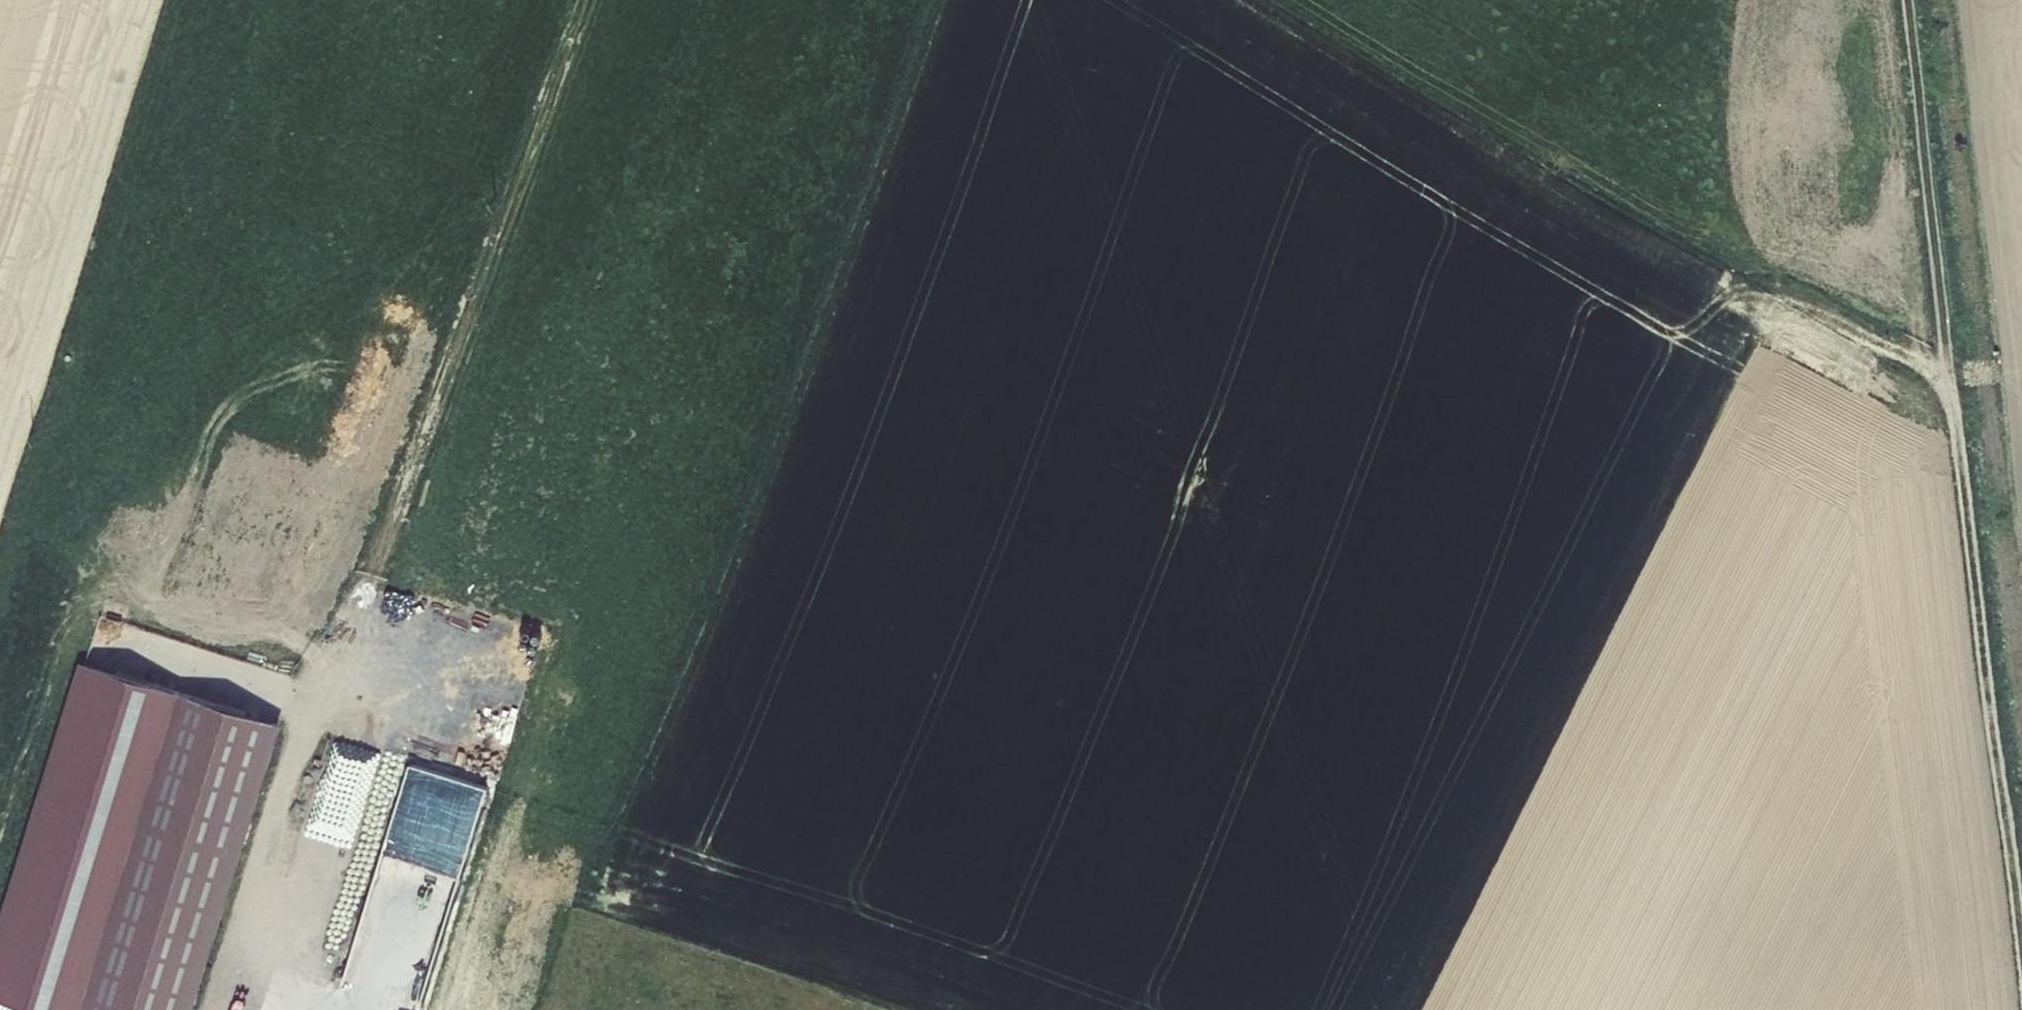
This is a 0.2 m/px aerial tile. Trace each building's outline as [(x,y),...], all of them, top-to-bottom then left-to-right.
[(314,749),(221,717),(120,1009),(226,1009),(314,749)] [(33,1004),(0,995),(0,1009),(31,1009),(33,1004)]
